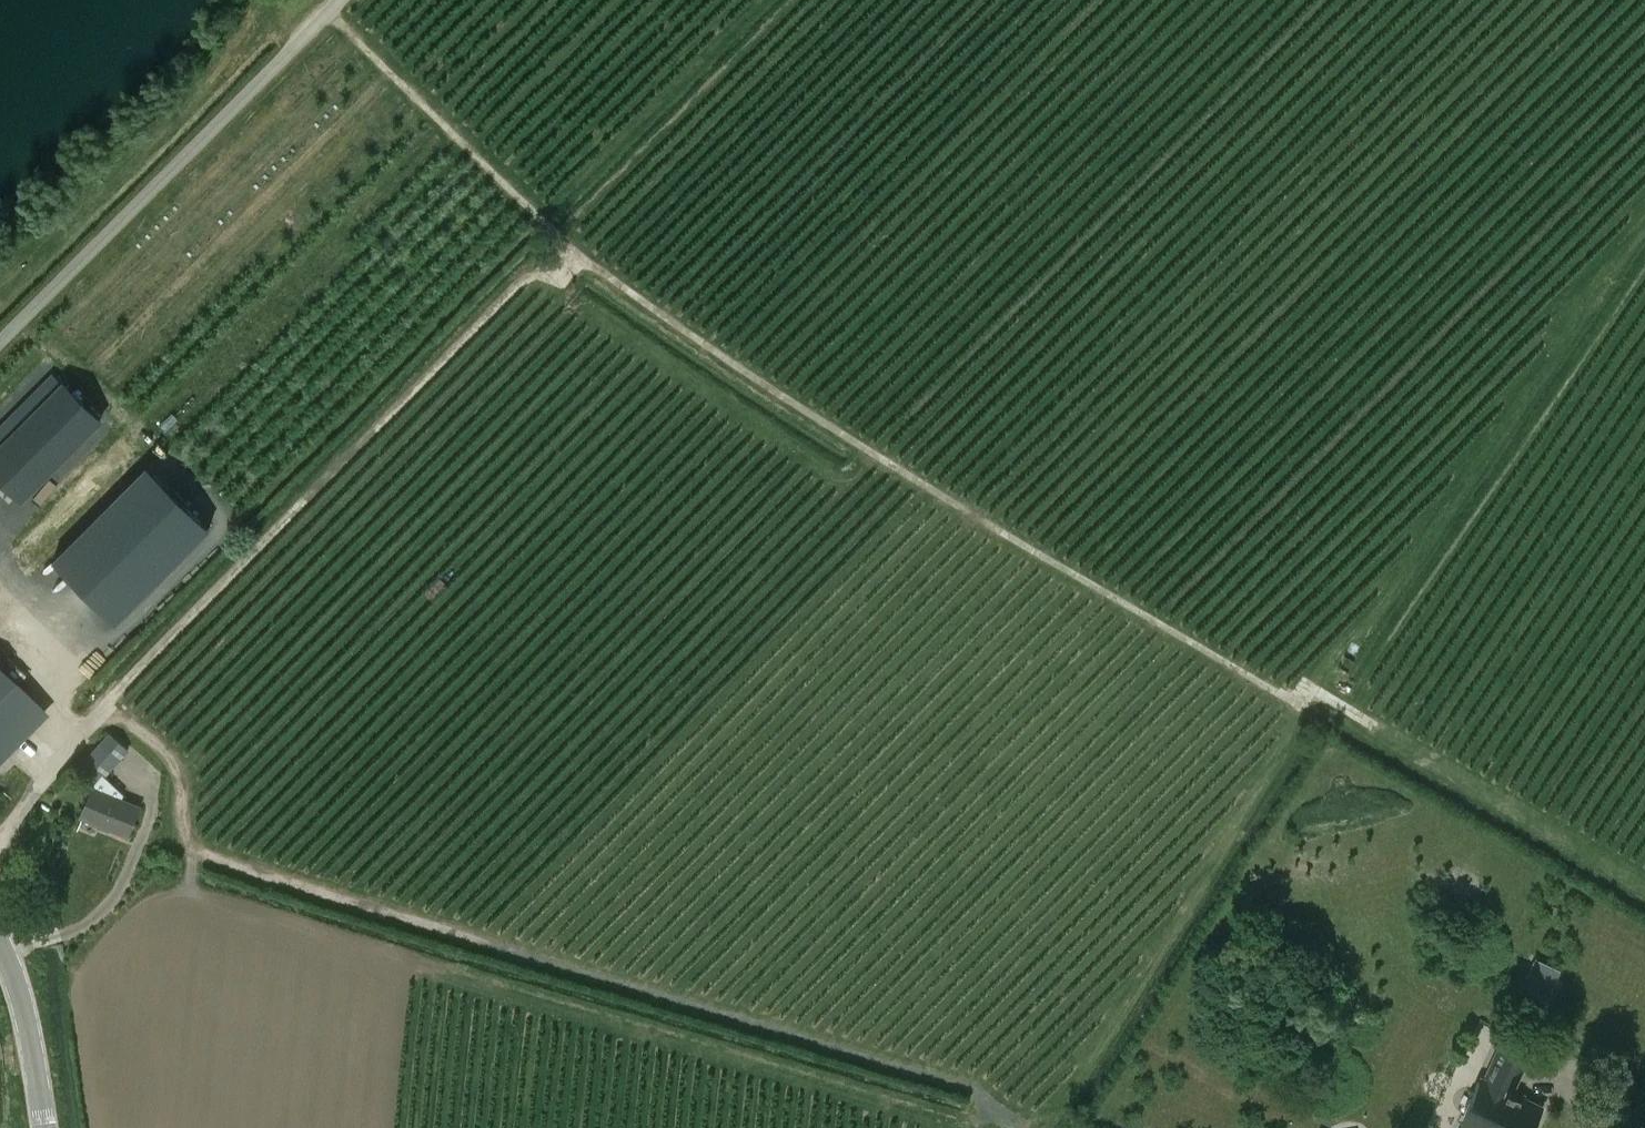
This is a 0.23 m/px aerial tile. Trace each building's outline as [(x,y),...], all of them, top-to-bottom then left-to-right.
[(0,451),(0,479),(20,499),(97,421),(63,388),(0,451)] [(209,528),(146,466),(52,560),(115,623),(209,528)] [(0,664),(0,763),(50,713),(0,664)] [(139,807),(122,800),(124,794),(105,776),(129,750),(109,732),(76,769),(94,784),(92,789),(80,818),(127,836),(139,807)] [(1523,975),(1513,996),(1543,1010),(1553,989),(1523,975)] [(1527,1060),(1501,1047),(1484,1084),(1480,1083),(1474,1096),(1468,1096),(1463,1106),(1467,1110),(1461,1124),(1470,1127),(1530,1127),(1538,1110),(1510,1096),(1527,1060)]
